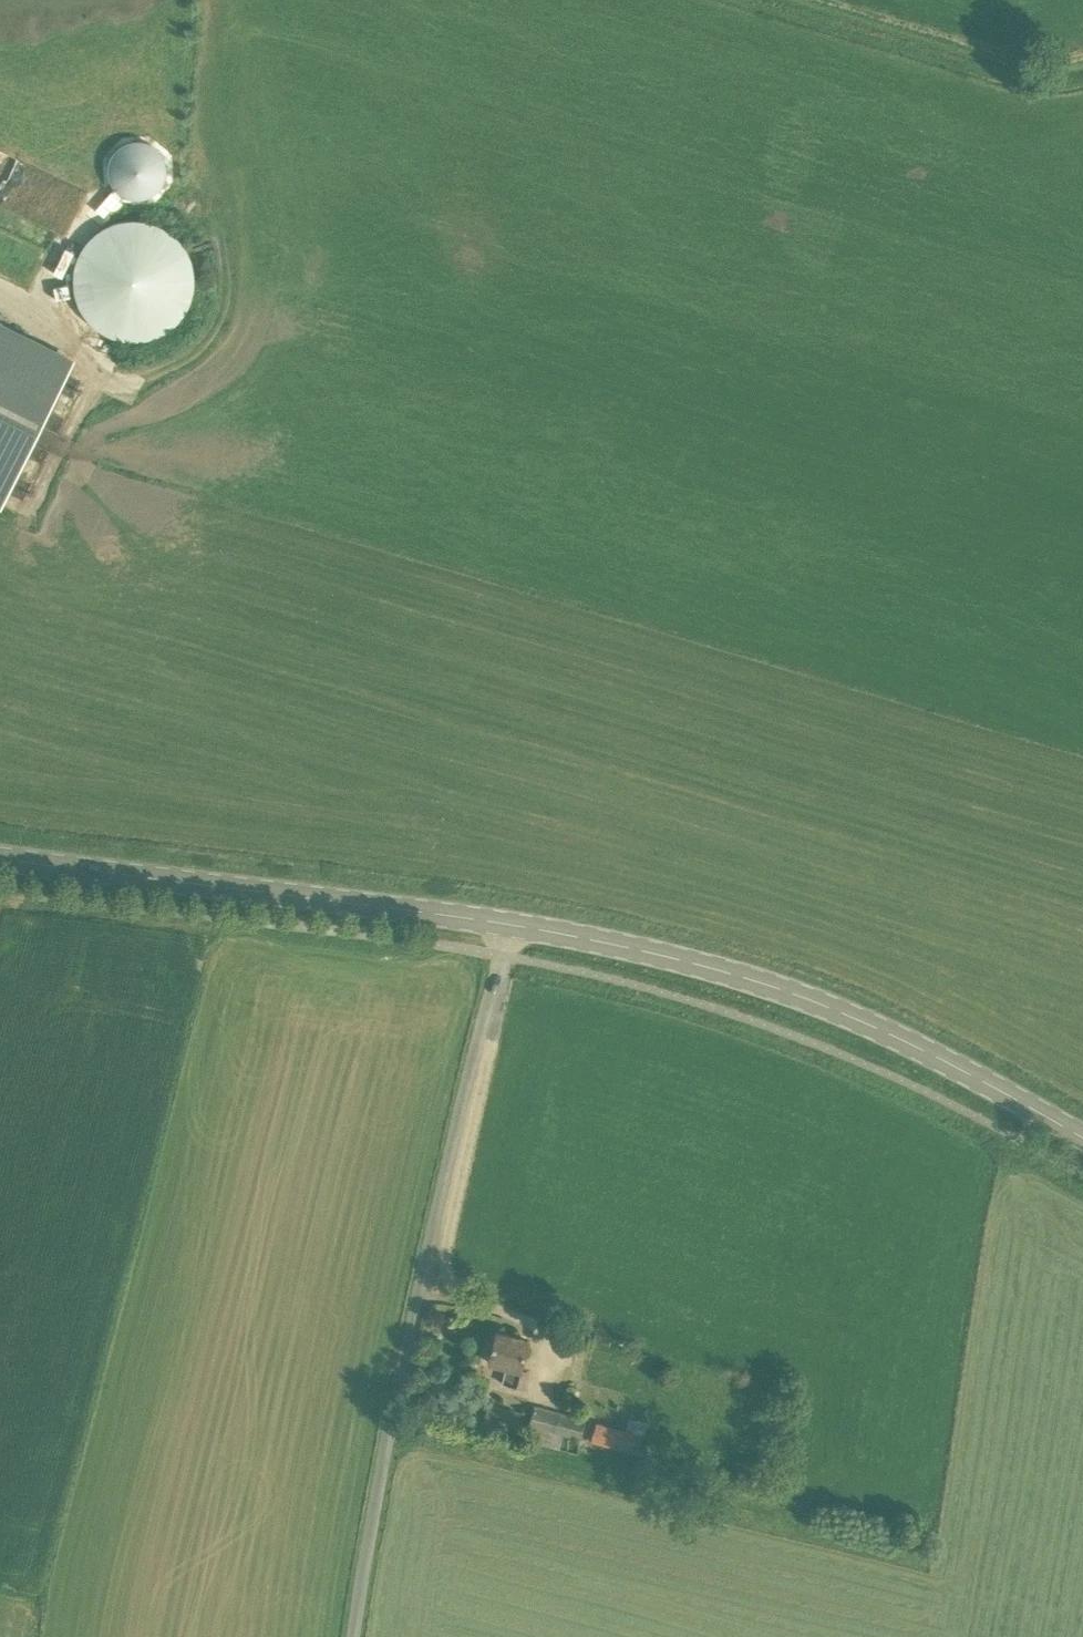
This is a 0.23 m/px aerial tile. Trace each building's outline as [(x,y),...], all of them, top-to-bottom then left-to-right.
[(80,252),(77,258),(75,264),(74,270),(73,276),(73,282),(74,288),(75,294),(76,300),(79,306),(82,311),(85,317),(89,321),(94,326),(99,329),(104,333),(109,336),(115,338),(121,339),(127,340),(133,341),(140,340),(146,339),(152,338),(158,335),(163,333),(168,329),(173,326),(178,321),(182,316),(185,311),(188,306),(190,300),(192,294),(193,288),(194,282),(193,276),(193,270),(191,264),(189,258),(186,252),(183,247),(180,242),(175,237),(171,233),(166,230),(160,227),(154,224),(149,222),(142,221),(136,220),(130,220),(124,221),(118,222),(112,224),(106,227),(101,230),(96,233),(91,238),(87,242),(83,247),(80,252)] [(76,360),(0,322),(0,508),(2,509),(76,360)] [(524,1388),(529,1371),(521,1368),(528,1340),(497,1332),(489,1362),(504,1366),(500,1383),(524,1388)] [(484,1421),(517,1429),(521,1411),(488,1403),(484,1421)] [(576,1453),(585,1419),(536,1406),(527,1441),(576,1453)] [(643,1455),(651,1424),(624,1417),(622,1428),(596,1421),(591,1442),(643,1455)]
